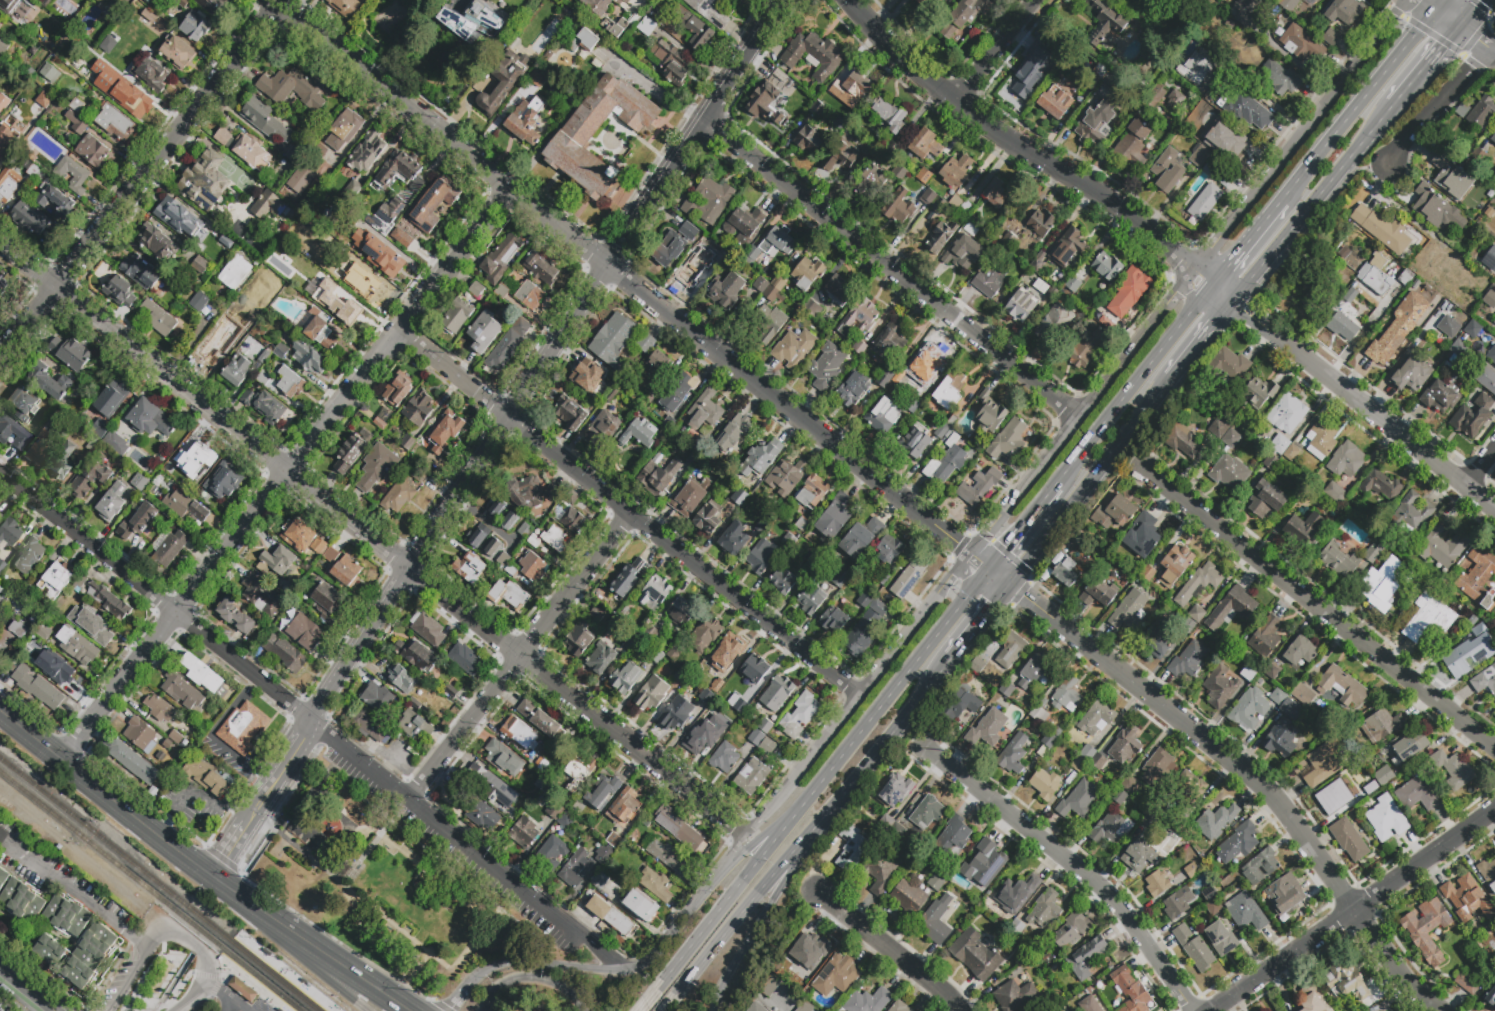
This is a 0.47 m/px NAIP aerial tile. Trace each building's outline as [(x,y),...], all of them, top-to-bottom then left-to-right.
[(8,16),(0,10),(0,0),(21,0),(8,16)] [(32,4),(26,0),(18,0),(9,16),(21,22),(32,4)] [(41,5),(45,0),(52,0),(46,8),(41,5)] [(115,0),(126,8),(113,24),(109,21),(113,15),(107,10),(115,0)] [(174,2),(176,0),(187,0),(189,2),(183,9),(174,2)] [(194,1),(195,0),(228,0),(214,17),(194,1)] [(344,2),(346,0),(369,0),(358,13),(344,2)] [(380,9),(387,0),(402,0),(400,3),(414,14),(404,28),(402,26),(393,38),(380,28),(379,30),(367,21),(378,7),(380,9)] [(466,43),(436,19),(446,6),(465,17),(479,0),(492,11),(507,23),(494,38),(477,30),(466,43)] [(589,8),(580,0),(629,0),(626,4),(623,1),(619,6),(614,2),(609,9),(611,11),(606,16),(616,25),(622,18),(628,22),(635,14),(640,18),(620,42),(585,13),(589,8)] [(721,31),(682,0),(720,0),(715,6),(731,19),(721,31)] [(932,13),(942,0),(914,0),(932,13)] [(938,34),(964,0),(987,0),(993,5),(985,16),(978,10),(975,14),(978,16),(976,19),(978,21),(972,29),(970,27),(964,35),(959,31),(949,43),(938,34)] [(1082,2),(1083,0),(1101,0),(1129,23),(1119,35),(1115,32),(1114,34),(1112,32),(1097,50),(1086,41),(1100,24),(1097,21),(1099,18),(1091,11),(1091,10),(1082,2)] [(1232,8),(1238,0),(1265,0),(1256,11),(1260,14),(1246,30),(1233,18),(1238,13),(1232,8)] [(1276,4),(1279,0),(1321,0),(1317,5),(1316,3),(1312,9),(1302,1),(1290,15),(1276,4)] [(1322,16),(1335,0),(1355,0),(1366,9),(1350,29),(1339,20),(1334,26),(1322,16)] [(647,17),(657,5),(668,14),(658,26),(647,17)] [(716,33),(700,53),(689,44),(694,38),(686,32),(684,34),(668,22),(681,6),(716,33)] [(145,8),(156,17),(151,24),(140,15),(145,8)] [(203,35),(196,43),(178,29),(192,11),(212,26),(205,36),(203,35)] [(647,17),(658,26),(649,38),(637,29),(647,17)] [(537,19),(541,22),(537,27),(533,24),(537,19)] [(1327,49),(1316,63),(1308,57),(1303,62),(1293,54),(1292,55),(1283,48),(1285,46),(1278,41),(1293,22),(1327,49)] [(581,45),(576,52),(566,44),(574,33),(577,36),(584,27),(600,40),(590,53),(581,45)] [(1342,36),(1333,47),(1322,38),(1330,27),(1342,36)] [(793,70),(780,60),(801,33),(807,38),(812,32),(825,43),(828,39),(830,41),(833,40),(836,43),(837,45),(848,54),(832,75),(832,74),(823,85),(812,77),(822,65),(820,64),(818,66),(807,57),(809,54),(807,53),(793,70)] [(107,53),(116,41),(107,35),(98,47),(107,53)] [(156,50),(166,38),(170,41),(175,36),(197,55),(189,64),(188,64),(182,72),(173,64),(175,61),(172,59),(170,62),(156,50)] [(1,55),(0,54),(0,37),(9,44),(1,55)] [(1026,103),(1011,90),(1019,80),(1012,74),(1023,61),(1024,62),(1030,55),(1027,54),(1037,41),(1053,54),(1046,62),(1054,68),(1026,103)] [(659,43),(660,45),(663,42),(671,48),(673,45),(681,51),(679,53),(693,65),(686,72),(691,76),(688,80),(690,82),(682,93),(673,86),(672,87),(660,77),(664,73),(656,66),(659,62),(652,56),(652,51),(659,43)] [(489,117),(473,105),(474,104),(474,101),(475,97),(477,94),(479,91),(484,91),(490,96),(500,83),(488,74),(509,48),(520,56),(521,54),(525,54),(529,57),(530,61),(525,66),(528,68),(518,80),(489,117)] [(1198,89),(1175,71),(1182,62),(1185,64),(1197,49),(1199,51),(1201,48),(1215,59),(1211,64),(1215,67),(1198,89)] [(23,63),(19,67),(12,61),(20,52),(23,54),(18,59),(23,63)] [(94,67),(103,56),(114,64),(105,75),(94,67)] [(166,87),(159,96),(128,72),(136,63),(140,66),(147,58),(153,63),(154,62),(169,74),(161,84),(166,87)] [(1258,73),(1270,58),(1287,71),(1289,68),(1299,75),(1300,74),(1306,79),(1297,91),(1295,90),(1291,95),(1287,92),(1281,100),(1271,92),(1275,86),(1258,73)] [(1091,73),(1100,62),(1110,70),(1101,81),(1091,73)] [(39,73),(47,63),(61,74),(53,84),(39,73)] [(1,72),(9,64),(18,73),(10,81),(1,72)] [(272,75),(274,77),(280,70),(286,75),(292,67),(307,79),(313,71),(318,76),(319,74),(327,81),(318,93),(327,99),(317,112),(300,99),(302,97),(292,89),(281,104),(255,84),(264,72),(271,77),(272,75)] [(527,79),(537,67),(549,77),(540,89),(527,79)] [(875,85),(860,103),(842,87),(857,70),(875,85)] [(1123,83),(1114,94),(1101,84),(1110,72),(1123,83)] [(648,133),(642,129),(637,135),(616,118),(617,116),(614,114),(586,149),(611,169),(612,168),(620,175),(614,183),(621,189),(610,203),(605,200),(599,207),(586,196),(588,193),(564,173),(562,175),(545,162),(547,160),(544,157),(609,74),(621,83),(623,80),(664,113),(648,133)] [(779,77),(789,85),(783,93),(773,85),(779,77)] [(145,116),(139,122),(131,115),(124,109),(126,107),(106,90),(116,78),(128,88),(129,86),(139,94),(141,92),(155,103),(149,111),(151,112),(147,118),(145,116)] [(1162,88),(1167,92),(1152,111),(1147,107),(1146,109),(1140,105),(1158,82),(1163,86),(1162,88)] [(1059,121),(1036,103),(1045,91),(1048,93),(1054,85),(1074,101),(1059,121)] [(824,96),(832,86),(840,93),(833,103),(824,96)] [(1265,125),(1261,130),(1253,124),(1251,126),(1241,119),(1238,122),(1220,107),(1238,86),(1275,117),(1268,126),(1265,125)] [(1176,112),(1168,106),(1172,101),(1167,98),(1174,90),(1175,89),(1187,99),(1176,112)] [(43,91),(54,99),(46,109),(35,100),(43,91)] [(753,111),(769,91),(782,102),(780,105),(782,107),(778,111),(783,115),(776,124),(769,117),(766,121),(753,111)] [(11,102),(0,115),(0,93),(11,102)] [(1492,103),(1494,105),(1494,119),(1494,120),(1490,117),(1480,131),(1465,119),(1485,94),(1494,101),(1492,103)] [(296,134),(288,144),(284,141),(277,136),(274,141),(239,114),(254,95),(274,111),(271,115),(296,134)] [(543,136),(533,148),(526,143),(525,144),(503,126),(524,100),(530,104),(536,96),(545,103),(538,113),(539,113),(537,115),(539,117),(537,120),(538,121),(536,123),(532,128),(543,136)] [(908,114),(902,122),(908,127),(902,134),(899,134),(898,133),(896,136),(888,130),(891,126),(881,118),(880,118),(878,116),(872,107),(880,97),(893,107),(895,105),(898,107),(898,106),(908,114)] [(85,105),(78,114),(68,107),(75,98),(85,105)] [(1097,148),(1088,141),(1085,145),(1079,140),(1082,137),(1074,131),(1078,125),(1077,124),(1086,113),(1087,114),(1090,109),(1094,112),(1104,100),(1114,108),(1112,111),(1116,114),(1107,125),(1114,130),(1105,142),(1104,140),(1097,148)] [(809,111),(818,101),(826,107),(817,118),(809,111)] [(1462,102),(1471,108),(1462,120),(1454,113),(1462,102)] [(106,103),(133,125),(131,127),(135,130),(125,142),(113,133),(111,135),(92,120),(106,103)] [(353,113),(354,111),(365,121),(347,144),(345,142),(337,152),(325,142),(333,133),(329,130),(347,108),(353,113)] [(89,126),(80,137),(71,129),(74,126),(64,118),(70,110),(89,126)] [(1252,142),(1246,149),(1240,145),(1232,155),(1223,147),(1229,139),(1225,136),(1222,141),(1208,130),(1219,116),(1252,142)] [(836,117),(848,127),(842,134),(836,129),(836,128),(831,123),(836,117)] [(1127,166),(1111,153),(1129,130),(1127,129),(1135,119),(1136,121),(1138,118),(1143,122),(1145,120),(1156,129),(1150,137),(1149,136),(1144,142),(1140,139),(1139,141),(1145,146),(1140,153),(1149,160),(1143,167),(1133,159),(1127,166)] [(17,138),(0,160),(0,125),(2,122),(14,132),(12,134),(17,138)] [(792,143),(806,124),(821,135),(819,137),(824,141),(813,156),(807,152),(806,153),(792,143)] [(923,161),(908,149),(925,126),(937,136),(934,139),(944,147),(937,156),(936,156),(932,161),(926,156),(923,161)] [(233,136),(224,147),(212,138),(221,127),(233,136)] [(345,163),(371,129),(380,136),(378,138),(380,140),(381,138),(388,144),(365,174),(356,167),(354,171),(345,163)] [(1454,148),(1445,140),(1455,129),(1464,136),(1454,148)] [(105,162),(98,171),(74,151),(88,133),(110,151),(102,161),(105,162)] [(245,134),(274,156),(269,162),(272,165),(264,175),(232,150),(245,134)] [(849,169),(844,165),(843,167),(840,164),(841,163),(838,161),(830,171),(822,165),(843,138),(860,152),(854,159),(856,161),(849,169)] [(867,157),(859,151),(868,141),(876,147),(867,157)] [(1199,142),(1213,154),(1200,169),(1188,159),(1192,154),(1192,151),(1199,142)] [(902,152),(893,163),(883,155),(893,144),(902,152)] [(209,145),(226,158),(217,169),(232,181),(221,194),(227,199),(224,202),(226,204),(215,219),(176,188),(184,177),(182,175),(190,166),(192,168),(209,145)] [(289,164),(282,158),(292,145),(299,151),(289,164)] [(321,146),(330,153),(322,164),(313,157),(321,146)] [(1169,146),(1179,154),(1180,152),(1186,156),(1179,165),(1187,172),(1168,195),(1155,185),(1160,178),(1149,170),(1169,146)] [(1476,146),(1487,154),(1479,164),(1469,156),(1476,146)] [(410,180),(406,185),(396,177),(385,190),(373,181),(398,149),(424,168),(413,182),(410,180)] [(1476,180),(1458,202),(1432,181),(1441,170),(1433,163),(1441,153),(1476,180)] [(967,175),(969,177),(959,188),(955,184),(950,189),(944,183),(945,181),(936,173),(949,158),(951,159),(953,157),(958,162),(965,154),(977,164),(967,175)] [(81,198),(68,188),(70,185),(69,184),(73,178),(66,172),(60,179),(52,173),(66,155),(83,169),(84,168),(91,174),(81,187),(86,191),(81,198)] [(1220,160),(1215,166),(1233,181),(1226,189),(1212,177),(1211,178),(1202,169),(1214,155),(1220,160)] [(850,189),(871,164),(874,160),(880,166),(879,167),(882,169),(883,168),(890,175),(872,196),(870,194),(864,201),(850,189)] [(303,162),(317,174),(301,195),(286,184),(303,162)] [(30,184),(34,180),(26,174),(34,164),(49,176),(38,190),(30,184)] [(1,203),(0,202),(0,177),(3,173),(2,173),(8,165),(17,173),(11,180),(20,187),(5,205),(2,202),(1,203)] [(899,166),(910,174),(902,184),(892,175),(899,166)] [(933,175),(925,185),(915,177),(923,167),(933,175)] [(725,183),(736,191),(712,227),(695,215),(693,218),(680,209),(689,197),(690,198),(706,174),(723,186),(725,183)] [(1004,184),(1001,187),(1014,198),(1011,201),(1014,203),(1009,209),(1003,205),(998,211),(980,195),(996,176),(1004,184)] [(440,177),(461,193),(451,206),(444,201),(434,213),(441,219),(428,235),(422,230),(406,250),(389,236),(400,223),(403,225),(440,177)] [(77,204),(63,221),(53,212),(57,207),(49,202),(45,207),(34,199),(48,181),(77,204)] [(1441,223),(1436,229),(1411,209),(1421,197),(1414,191),(1422,181),(1430,187),(1429,188),(1430,189),(1431,189),(1434,191),(1434,192),(1451,207),(1453,205),(1461,212),(1460,214),(1471,224),(1463,234),(1449,223),(1446,227),(1441,223)] [(1210,182),(1224,194),(1209,212),(1207,211),(1204,216),(1205,217),(1200,223),(1186,211),(1210,182)] [(917,210),(910,218),(909,217),(902,226),(897,222),(892,219),(889,219),(881,213),(880,210),(901,185),(910,192),(902,201),(905,203),(908,199),(916,206),(915,207),(917,210)] [(267,188),(289,205),(278,219),(269,212),(262,222),(249,211),(267,188)] [(929,207),(920,199),(929,188),(938,196),(929,207)] [(948,203),(955,194),(964,201),(957,210),(948,203)] [(200,220),(198,223),(200,225),(199,226),(202,228),(194,239),(184,231),(181,236),(153,213),(168,195),(200,220)] [(940,196),(948,204),(939,215),(930,208),(940,196)] [(24,198),(52,221),(37,238),(9,215),(24,198)] [(370,221),(384,203),(387,206),(393,198),(404,207),(383,232),(370,221)] [(967,218),(958,211),(967,200),(975,207),(967,218)] [(1350,217),(1361,203),(1372,212),(1374,210),(1391,224),(1394,220),(1407,230),(1406,231),(1418,240),(1406,254),(1404,252),(1400,257),(1350,217)] [(742,236),(737,231),(734,234),(726,233),(724,231),(723,225),(727,219),(728,220),(739,207),(749,215),(749,214),(750,215),(757,208),(769,218),(769,219),(754,237),(756,239),(752,245),(748,250),(742,251),(737,246),(737,242),(742,236)] [(1042,215),(1046,210),(1057,219),(1053,224),(1054,225),(1047,235),(1046,234),(1042,240),(1024,226),(1034,214),(1036,216),(1039,212),(1042,215)] [(303,215),(294,227),(290,223),(299,212),(303,215)] [(959,226),(958,228),(958,229),(935,258),(926,251),(934,240),(931,238),(934,234),(932,232),(942,220),(947,224),(951,219),(959,226)] [(701,232),(692,243),(691,242),(668,270),(650,256),(672,229),(677,233),(687,221),(701,232)] [(180,249),(175,256),(172,254),(165,263),(155,255),(156,254),(145,245),(144,247),(133,239),(147,222),(180,249)] [(211,240),(201,231),(209,223),(218,231),(211,240)] [(1071,225),(1083,234),(1079,239),(1090,248),(1082,257),(1079,255),(1068,267),(1069,268),(1065,272),(1046,256),(1071,225)] [(798,243),(788,255),(783,252),(779,249),(778,249),(765,238),(776,226),(798,243)] [(499,282),(494,288),(484,279),(487,275),(478,267),(490,252),(492,254),(511,232),(524,244),(519,250),(518,249),(506,264),(511,269),(505,277),(500,273),(496,279),(499,282)] [(1008,232),(1021,243),(1012,255),(999,245),(1008,232)] [(967,271),(960,265),(957,269),(945,259),(955,245),(954,244),(957,240),(959,241),(965,234),(985,249),(976,261),(975,260),(967,271)] [(375,246),(380,239),(400,255),(396,260),(403,266),(392,279),(369,260),(378,249),(375,246)] [(718,242),(730,251),(719,266),(707,257),(718,242)] [(1480,262),(1494,244),(1494,270),(1494,272),(1480,262)] [(754,246),(763,255),(752,267),(743,258),(754,246)] [(1342,249),(1351,256),(1346,263),(1337,256),(1342,249)] [(698,284),(697,282),(691,289),(675,276),(696,250),(710,260),(700,272),(705,276),(698,284)] [(1374,256),(1373,255),(1376,250),(1382,255),(1382,256),(1388,261),(1380,272),(1387,278),(1389,276),(1395,281),(1382,297),(1357,277),(1359,274),(1358,273),(1367,261),(1369,263),(1374,256)] [(534,251),(550,264),(552,261),(556,265),(554,267),(565,276),(553,290),(540,280),(538,282),(534,279),(536,276),(530,272),(527,276),(519,269),(534,251)] [(1112,284),(1103,276),(1102,277),(1090,267),(1103,251),(1111,258),(1113,256),(1118,260),(1118,261),(1124,266),(1119,273),(1120,274),(1112,284)] [(119,269),(127,258),(130,260),(136,252),(145,260),(143,262),(147,265),(149,263),(156,269),(153,271),(161,278),(152,290),(150,288),(148,292),(119,269)] [(252,266),(233,291),(217,278),(236,254),(252,266)] [(191,267),(199,256),(211,265),(202,275),(191,267)] [(1037,257),(1045,264),(1038,272),(1030,265),(1037,257)] [(802,281),(801,280),(799,282),(791,275),(806,258),(814,265),(818,260),(827,267),(823,272),(824,273),(819,279),(818,278),(813,284),(805,277),(802,281)] [(375,280),(385,288),(378,298),(377,297),(374,300),(364,293),(361,296),(354,291),(354,290),(328,269),(336,259),(346,267),(350,263),(353,266),(355,264),(366,274),(368,272),(376,278),(375,280)] [(1002,279),(1002,285),(990,300),(989,299),(988,300),(983,296),(984,294),(970,283),(979,271),(983,275),(994,261),(1008,272),(1002,279)] [(1106,318),(1115,308),(1110,304),(1119,292),(1113,288),(1131,265),(1153,282),(1139,298),(1138,297),(1124,315),(1127,317),(1119,328),(1106,318)] [(1406,286),(1397,279),(1407,268),(1415,275),(1406,286)] [(747,283),(736,297),(739,300),(731,310),(729,309),(726,312),(703,293),(716,278),(723,284),(733,271),(747,283)] [(123,303),(121,306),(102,290),(116,273),(132,287),(130,290),(128,293),(130,294),(131,293),(137,298),(128,307),(123,303)] [(824,289),(835,273),(849,284),(846,288),(853,292),(841,308),(826,298),(828,295),(824,292),(826,290),(824,289)] [(770,284),(777,274),(788,283),(781,293),(770,284)] [(1075,293),(1064,285),(1072,275),(1083,284),(1075,293)] [(762,294),(752,287),(759,277),(769,285),(762,294)] [(9,285),(0,297),(0,278),(9,285)] [(326,292),(319,287),(326,278),(338,287),(333,294),(346,303),(350,298),(364,309),(351,327),(318,302),(326,292)] [(1319,318),(1302,304),(1322,280),(1339,293),(1319,318)] [(477,300),(467,291),(475,281),(486,289),(477,300)] [(527,281),(545,295),(532,311),(514,297),(522,287),(520,285),(522,282),(524,284),(527,281)] [(1368,295),(1366,293),(1365,295),(1356,287),(1362,281),(1371,289),(1370,291),(1371,292),(1368,295)] [(271,286),(275,290),(272,293),(274,294),(271,298),(272,299),(265,308),(258,303),(257,305),(253,302),(254,301),(249,296),(259,283),(268,290),(271,286)] [(187,291),(181,298),(173,290),(178,284),(187,291)] [(1059,291),(1052,300),(1042,293),(1049,284),(1059,291)] [(774,305),(762,296),(770,285),(780,293),(778,295),(786,301),(782,306),(777,302),(774,305)] [(1014,292),(1016,294),(1021,287),(1026,291),(1024,293),(1026,294),(1028,292),(1034,296),(1032,299),(1038,304),(1038,305),(1023,324),(1018,320),(1016,322),(1011,318),(1013,316),(1004,309),(1010,302),(1008,300),(1014,292)] [(1358,293),(1350,304),(1343,299),(1351,288),(1358,293)] [(1490,289),(1494,293),(1494,306),(1492,310),(1481,301),(1490,289)] [(210,299),(199,313),(188,304),(199,290),(210,299)] [(1376,365),(1363,355),(1375,340),(1378,342),(1396,318),(1392,314),(1405,299),(1406,299),(1410,294),(1409,294),(1411,290),(1420,295),(1431,306),(1404,339),(1405,340),(1383,368),(1378,363),(1376,365)] [(880,313),(874,320),(876,322),(867,333),(866,332),(865,334),(859,329),(862,326),(857,322),(856,323),(854,322),(850,327),(856,331),(848,341),(835,331),(855,305),(856,306),(864,296),(876,306),(874,308),(880,313)] [(1084,301),(1080,305),(1075,300),(1078,296),(1084,301)] [(476,311),(454,339),(438,326),(450,311),(448,310),(459,297),(476,311)] [(139,308),(147,298),(178,323),(166,338),(146,321),(150,317),(139,308)] [(815,320),(802,310),(810,300),(823,310),(815,320)] [(233,301),(243,308),(234,320),(224,313),(233,301)] [(1057,302),(1066,309),(1067,308),(1074,313),(1075,318),(1058,339),(1051,334),(1046,342),(1034,333),(1057,302)] [(316,341),(314,343),(295,328),(313,305),(322,312),(319,315),(329,323),(326,327),(332,332),(329,335),(338,342),(329,352),(316,341)] [(789,318),(776,333),(779,335),(773,342),(771,340),(765,346),(757,339),(764,331),(754,322),(766,307),(772,312),(776,307),(789,318)] [(486,309),(500,319),(498,322),(506,328),(483,357),(472,349),(477,343),(466,334),(486,309)] [(618,373),(587,347),(617,310),(629,320),(625,325),(636,333),(618,355),(627,362),(618,373)] [(1339,334),(1337,336),(1326,327),(1339,311),(1361,329),(1350,342),(1339,334)] [(1462,326),(1451,339),(1445,334),(1444,335),(1438,330),(1439,329),(1436,327),(1447,314),(1451,318),(1452,316),(1457,320),(1456,321),(1462,326)] [(531,327),(523,338),(518,334),(516,337),(522,342),(514,352),(515,353),(501,371),(495,366),(492,370),(484,363),(509,331),(510,332),(513,329),(511,328),(519,318),(531,327)] [(891,367),(889,366),(869,349),(893,318),(907,328),(902,335),(905,337),(902,339),(909,344),(892,366),(891,367)] [(1467,342),(1462,337),(1466,333),(1462,329),(1471,319),(1483,329),(1474,340),(1471,338),(1467,342)] [(781,363),(770,354),(780,341),(781,342),(790,330),(798,337),(805,329),(819,340),(793,373),(786,367),(789,363),(785,359),(781,363)] [(1085,371),(1082,368),(1079,371),(1070,364),(1072,361),(1069,358),(1079,344),(1078,343),(1084,334),(1089,338),(1092,335),(1090,334),(1093,330),(1103,339),(1098,346),(1100,348),(1092,357),(1094,359),(1085,371)] [(201,360),(193,354),(210,333),(212,335),(214,332),(225,341),(222,344),(227,348),(215,363),(209,358),(206,362),(203,359),(201,360)] [(635,348),(646,332),(658,341),(646,356),(635,348)] [(95,355),(87,365),(86,364),(78,374),(46,349),(55,337),(65,344),(71,336),(82,345),(81,346),(86,349),(86,348),(95,355)] [(299,338),(328,362),(322,368),(325,371),(321,375),(315,370),(311,374),(295,360),(296,359),(293,356),(297,351),(291,347),(299,338)] [(1458,338),(1469,347),(1460,358),(1451,352),(1452,351),(1449,349),(1458,338)] [(858,339),(868,346),(861,356),(851,349),(858,339)] [(821,350),(829,340),(848,355),(837,370),(840,372),(823,394),(812,385),(817,378),(806,369),(813,360),(817,362),(824,353),(821,350)] [(268,349),(271,345),(275,348),(280,342),(289,350),(282,360),(268,349)] [(1233,388),(1217,376),(1214,380),(1203,371),(1223,346),(1237,357),(1239,354),(1252,363),(1233,388)] [(1487,359),(1494,348),(1494,366),(1487,359)] [(263,364),(258,359),(266,350),(271,354),(263,364)] [(659,372),(655,377),(651,374),(652,372),(645,365),(655,352),(658,354),(660,351),(672,361),(662,375),(659,372)] [(1414,351),(1426,360),(1424,362),(1434,370),(1416,393),(1407,386),(1402,392),(1388,382),(1398,370),(1399,370),(1414,351)] [(942,359),(949,364),(926,395),(924,394),(923,395),(919,393),(920,391),(913,385),(916,380),(913,377),(918,371),(920,372),(923,367),(917,362),(924,353),(935,361),(935,360),(936,360),(937,360),(937,359),(938,359),(939,360),(940,361),(942,359)] [(225,379),(221,375),(234,358),(238,362),(243,356),(252,364),(246,371),(250,374),(238,388),(233,384),(231,386),(224,380),(225,379)] [(569,379),(572,375),(571,374),(585,356),(595,364),(595,363),(606,372),(601,378),(604,380),(592,396),(585,390),(584,391),(569,379)] [(74,383),(56,406),(31,386),(36,380),(30,375),(33,371),(30,369),(39,358),(52,370),(48,375),(57,382),(64,374),(74,383)] [(291,399),(276,387),(284,378),(277,373),(283,365),(308,385),(299,395),(296,393),(291,399)] [(1485,365),(1494,373),(1494,397),(1468,375),(1475,366),(1480,370),(1485,365)] [(892,381),(883,374),(889,366),(891,367),(892,366),(899,371),(898,373),(892,381)] [(263,369),(273,377),(264,387),(255,379),(263,369)] [(938,401),(932,397),(953,369),(965,377),(961,383),(964,386),(958,394),(962,397),(950,412),(937,403),(938,401)] [(400,370),(414,382),(411,386),(413,387),(395,409),(387,402),(388,401),(382,396),(387,389),(385,388),(400,370)] [(856,371),(866,379),(868,376),(870,378),(868,381),(873,385),(866,394),(868,396),(863,402),(860,399),(857,404),(859,405),(855,409),(853,407),(850,411),(840,403),(842,401),(834,394),(840,386),(842,388),(856,371)] [(677,378),(679,379),(685,372),(693,378),(694,377),(700,381),(693,390),(692,389),(683,400),(685,401),(675,414),(671,411),(669,413),(657,403),(677,378)] [(898,373),(908,380),(901,388),(892,381),(898,373)] [(885,390),(876,383),(883,374),(892,381),(885,390)] [(131,390),(107,420),(91,407),(115,378),(119,381),(121,379),(128,385),(126,387),(131,390)] [(1418,401),(1437,378),(1449,388),(1452,384),(1466,395),(1453,411),(1449,408),(1443,415),(1437,410),(1434,413),(1418,401)] [(1246,408),(1238,402),(1257,379),(1263,384),(1264,381),(1268,384),(1271,381),(1281,389),(1272,400),(1269,398),(1258,412),(1248,405),(1246,408)] [(687,415),(703,394),(702,393),(708,384),(718,392),(712,400),(711,399),(710,401),(715,405),(716,404),(728,413),(715,430),(707,423),(700,431),(690,424),(693,420),(687,415)] [(22,385),(30,391),(28,394),(39,402),(36,405),(40,408),(35,414),(32,411),(28,415),(31,417),(25,425),(3,408),(22,385)] [(648,387),(658,394),(651,404),(641,397),(648,387)] [(90,406),(79,397),(87,388),(97,397),(90,406)] [(419,427),(401,413),(420,388),(433,398),(430,402),(433,404),(431,407),(434,409),(419,427)] [(613,388),(619,393),(610,405),(604,400),(613,388)] [(979,404),(981,401),(977,398),(985,388),(992,392),(988,397),(997,404),(999,402),(1003,406),(1003,407),(1010,412),(993,434),(989,431),(986,435),(978,428),(981,424),(975,419),(984,408),(979,404)] [(287,409),(272,428),(238,401),(248,389),(259,397),(264,391),(287,409)] [(1297,400),(1296,401),(1309,412),(1295,429),(1293,428),(1290,431),(1287,428),(1284,432),(1283,432),(1282,433),(1264,419),(1286,391),(1297,400)] [(1460,435),(1448,424),(1463,405),(1470,411),(1474,405),(1473,404),(1483,391),(1494,402),(1489,409),(1494,414),(1487,423),(1484,421),(1478,430),(1480,432),(1472,441),(1462,433),(1460,435)] [(589,414),(574,433),(565,426),(567,424),(558,416),(557,418),(551,413),(558,405),(556,403),(564,394),(581,408),(581,407),(589,414)] [(144,396),(180,425),(169,439),(158,430),(152,436),(146,432),(145,433),(144,433),(140,437),(132,431),(136,427),(126,419),(144,396)] [(864,421),(885,396),(898,407),(903,410),(900,414),(901,414),(900,415),(902,417),(895,424),(894,423),(882,437),(864,421)] [(922,405),(914,415),(905,408),(913,398),(922,405)] [(467,423),(455,439),(451,436),(447,442),(449,444),(439,457),(421,443),(448,408),(456,414),(453,417),(457,420),(459,417),(467,423)] [(958,408),(963,413),(952,427),(946,423),(958,408)] [(595,448),(582,439),(604,409),(617,418),(595,448)] [(917,416),(922,409),(927,414),(922,420),(917,416)] [(10,432),(0,445),(0,412),(29,435),(17,450),(8,443),(14,436),(10,432)] [(722,447),(714,441),(731,421),(732,421),(739,412),(744,416),(745,415),(751,419),(750,421),(755,425),(745,438),(743,436),(734,448),(733,447),(727,454),(720,449),(722,447)] [(669,431),(661,425),(670,414),(678,420),(669,431)] [(1000,434),(1014,415),(1035,432),(1026,444),(1027,445),(1013,463),(1002,455),(997,461),(985,452),(999,433),(1000,434)] [(1219,415),(1232,425),(1219,441),(1206,431),(1219,415)] [(644,418),(659,429),(651,438),(655,441),(649,449),(632,436),(623,448),(622,448),(614,442),(634,416),(642,421),(644,418)] [(372,422),(376,417),(387,425),(383,430),(372,422)] [(91,429),(100,418),(111,427),(102,438),(91,429)] [(1339,443),(1322,463),(1300,444),(1306,438),(1305,437),(1321,418),(1338,432),(1333,439),(1339,443)] [(1177,448),(1174,452),(1161,442),(1177,421),(1199,437),(1195,442),(1203,447),(1193,460),(1177,448)] [(1244,430),(1239,427),(1244,421),(1249,425),(1244,430)] [(29,428),(34,422),(42,429),(38,435),(29,428)] [(896,445),(903,436),(905,437),(917,422),(929,431),(927,435),(933,439),(916,461),(896,445)] [(941,440),(933,434),(943,422),(951,428),(941,440)] [(82,426),(88,431),(85,435),(79,430),(82,426)] [(947,438),(945,436),(951,428),(954,430),(947,438)] [(1232,449),(1221,440),(1231,428),(1242,437),(1232,449)] [(35,466),(30,461),(29,462),(21,456),(44,429),(57,440),(35,466)] [(121,455),(102,441),(109,432),(112,434),(113,432),(127,443),(126,445),(128,447),(121,455)] [(959,447),(967,454),(964,459),(967,461),(960,471),(956,468),(943,484),(933,477),(931,480),(921,472),(933,457),(939,462),(943,457),(942,456),(945,451),(947,452),(950,448),(944,444),(954,432),(964,440),(959,447)] [(343,476),(332,467),(340,458),(335,455),(353,433),(368,445),(343,476)] [(417,441),(408,452),(399,444),(408,433),(417,441)] [(1301,451),(1292,462),(1285,457),(1282,462),(1281,461),(1272,471),(1262,463),(1270,453),(1275,457),(1277,454),(1268,446),(1279,433),(1301,451)] [(209,469),(198,483),(190,477),(188,480),(179,473),(181,471),(171,463),(182,448),(183,450),(193,437),(205,446),(198,456),(205,462),(203,465),(209,469)] [(51,471),(45,467),(67,438),(77,446),(68,459),(75,464),(62,481),(56,477),(54,479),(48,475),(51,471)] [(100,443),(91,454),(85,448),(94,438),(100,443)] [(701,457),(691,450),(701,438),(710,445),(701,457)] [(1347,439),(1358,448),(1357,449),(1368,458),(1351,480),(1342,473),(1338,478),(1325,467),(1333,456),(1341,445),(1342,446),(1347,439)] [(783,449),(761,477),(753,471),(748,477),(747,478),(739,471),(742,466),(740,464),(739,464),(752,446),(755,449),(758,445),(760,446),(760,444),(768,443),(768,445),(772,440),(783,449)] [(367,494),(356,485),(366,473),(363,470),(368,464),(364,461),(379,442),(401,460),(395,468),(393,467),(386,476),(385,475),(379,483),(378,481),(367,494)] [(636,478),(651,460),(652,461),(659,452),(664,456),(657,465),(659,467),(659,466),(675,479),(657,500),(646,491),(648,488),(636,478)] [(1253,472),(1236,494),(1220,482),(1219,484),(1207,476),(1225,453),(1233,459),(1234,458),(1253,472)] [(675,477),(665,469),(676,456),(686,464),(675,477)] [(788,495),(784,492),(781,496),(773,490),(765,483),(785,458),(794,465),(800,457),(811,466),(788,495)] [(221,501),(202,487),(225,458),(243,473),(242,475),(245,477),(229,498),(226,495),(221,501)] [(1003,476),(995,487),(993,485),(974,509),(954,493),(968,475),(972,478),(985,461),(1003,476)] [(90,462),(101,470),(105,465),(114,473),(105,484),(103,482),(102,484),(96,479),(93,483),(94,484),(89,490),(90,491),(84,499),(83,498),(80,501),(73,495),(75,493),(69,488),(83,471),(82,471),(87,465),(90,462)] [(418,465),(429,474),(421,484),(410,475),(418,465)] [(1366,497),(1357,489),(1374,468),(1392,482),(1395,478),(1405,486),(1392,503),(1380,493),(1378,496),(1372,490),(1366,497)] [(147,479),(138,489),(130,483),(139,473),(147,479)] [(831,488),(812,512),(806,508),(805,509),(792,499),(797,493),(796,493),(812,473),(822,481),(821,483),(824,486),(826,484),(831,488)] [(537,476),(538,476),(541,485),(540,486),(543,493),(541,494),(543,500),(543,501),(542,503),(535,506),(534,503),(531,504),(530,501),(525,503),(527,507),(523,509),(505,494),(502,486),(517,480),(518,482),(533,476),(534,478),(537,476)] [(686,520),(666,504),(679,489),(681,490),(690,479),(699,486),(706,478),(715,485),(686,520)] [(399,479),(418,493),(408,505),(406,503),(398,515),(390,509),(387,512),(379,505),(399,479)] [(1271,508),(1262,519),(1248,508),(1253,503),(1250,500),(1258,489),(1256,488),(1263,479),(1273,487),(1274,486),(1289,498),(1278,513),(1271,508)] [(118,480),(128,488),(124,493),(125,494),(121,498),(126,502),(121,508),(122,509),(117,515),(116,515),(109,524),(98,516),(100,513),(95,509),(118,480)] [(1349,495),(1340,506),(1323,492),(1332,481),(1349,495)] [(561,490),(552,502),(542,495),(551,483),(561,490)] [(750,496),(741,508),(730,499),(739,488),(750,496)] [(162,503),(169,494),(172,497),(178,490),(190,500),(192,498),(211,513),(199,528),(194,523),(192,525),(184,519),(183,520),(162,503)] [(561,504),(572,490),(581,497),(574,507),(569,504),(566,508),(561,504)] [(842,493),(855,502),(848,512),(854,517),(834,544),(814,528),(842,493)] [(1119,494),(1138,509),(1126,524),(1120,519),(1117,522),(1115,521),(1107,531),(1097,522),(1119,494)] [(495,518),(486,512),(497,498),(506,504),(495,518)] [(146,502),(159,512),(152,520),(151,519),(146,526),(147,527),(140,536),(134,532),(125,543),(114,534),(125,520),(129,523),(131,521),(131,519),(131,518),(131,516),(132,514),(134,513),(135,513),(137,513),(146,502)] [(721,522),(710,535),(703,530),(701,531),(691,523),(708,502),(718,511),(713,516),(721,522)] [(1411,543),(1402,535),(1399,539),(1385,528),(1403,506),(1412,513),(1414,509),(1419,513),(1427,503),(1437,511),(1411,543)] [(585,518),(581,522),(583,523),(582,525),(587,529),(580,539),(560,524),(572,508),(585,518)] [(760,536),(753,530),(761,520),(757,517),(764,508),(776,517),(760,536)] [(1146,511),(1158,521),(1156,524),(1157,525),(1155,528),(1159,532),(1157,534),(1163,538),(1145,561),(1137,555),(1135,559),(1130,555),(1129,557),(1119,549),(1124,544),(1121,542),(1146,511)] [(1291,536),(1283,530),(1295,514),(1305,522),(1314,511),(1325,520),(1314,535),(1320,540),(1311,551),(1298,541),(1296,543),(1289,538),(1291,536)] [(511,512),(519,519),(508,532),(500,525),(511,512)] [(4,544),(0,549),(0,523),(6,515),(15,522),(14,524),(18,527),(17,528),(21,532),(9,546),(7,545),(6,546),(4,544)] [(874,516),(886,526),(875,541),(873,540),(857,561),(838,546),(859,520),(867,526),(874,516)] [(329,546),(322,556),(319,554),(315,559),(312,557),(311,558),(308,556),(309,554),(306,551),(302,556),(273,532),(277,526),(281,529),(289,519),(293,522),(297,517),(300,519),(301,518),(306,522),(305,523),(318,534),(317,536),(329,546)] [(803,518),(811,525),(804,535),(795,528),(803,518)] [(1088,537),(1079,530),(1088,519),(1097,526),(1088,537)] [(735,521),(746,529),(740,536),(747,542),(741,550),(742,550),(735,558),(728,553),(727,554),(721,550),(723,548),(716,543),(728,527),(729,528),(735,521)] [(525,522),(533,529),(526,538),(517,531),(525,522)] [(1431,559),(1427,563),(1414,553),(1438,523),(1445,529),(1439,538),(1446,543),(1448,540),(1450,542),(1458,532),(1472,543),(1449,573),(1431,559)] [(568,544),(561,554),(542,539),(543,539),(540,537),(544,532),(547,534),(553,525),(570,538),(567,543),(568,544)] [(478,529),(488,537),(477,551),(467,543),(478,529)] [(189,538),(165,568),(161,565),(160,567),(150,559),(171,533),(174,535),(178,530),(189,538)] [(1087,541),(1091,544),(1087,549),(1083,546),(1081,549),(1070,541),(1078,530),(1089,539),(1087,541)] [(801,540),(791,551),(782,543),(792,532),(801,540)] [(888,532),(907,547),(896,561),(895,561),(891,566),(877,556),(880,553),(875,549),(888,532)] [(536,549),(527,541),(533,534),(537,537),(536,539),(540,543),(536,549)] [(27,577),(11,564),(25,547),(22,546),(31,535),(39,541),(38,543),(47,550),(33,568),(34,568),(27,577)] [(763,537),(772,544),(773,543),(781,550),(760,577),(749,569),(751,566),(745,561),(763,537)] [(491,558),(483,551),(494,538),(502,545),(491,558)] [(1362,560),(1346,581),(1329,568),(1328,569),(1322,564),(1324,561),(1319,556),(1331,541),(1340,548),(1342,546),(1351,553),(1348,557),(1350,559),(1354,554),(1362,560)] [(1492,588),(1494,590),(1494,595),(1494,597),(1494,598),(1494,606),(1490,613),(1454,586),(1464,573),(1467,575),(1469,573),(1467,572),(1469,569),(1472,570),(1476,565),(1467,557),(1478,542),(1490,551),(1489,553),(1494,557),(1494,577),(1492,575),(1482,588),(1489,592),(1492,588)] [(297,557),(282,577),(271,568),(265,575),(256,568),(261,561),(258,558),(265,550),(271,555),(280,543),(297,557)] [(1167,571),(1159,565),(1175,545),(1180,549),(1182,547),(1186,547),(1189,549),(1189,551),(1196,557),(1169,590),(1158,581),(1167,571)] [(322,556),(330,546),(340,554),(332,564),(322,556)] [(1385,551),(1380,557),(1379,556),(1373,564),(1363,556),(1371,546),(1375,550),(1378,546),(1385,551)] [(550,567),(536,584),(520,571),(523,567),(520,564),(519,562),(522,558),(524,560),(527,556),(525,554),(529,549),(550,567)] [(504,567),(496,561),(504,551),(511,558),(504,567)] [(1060,551),(1077,564),(1072,570),(1079,576),(1069,589),(1050,575),(1057,566),(1052,562),(1060,551)] [(363,569),(349,588),(329,573),(345,552),(355,559),(353,561),(363,569)] [(461,562),(470,552),(488,567),(478,579),(481,582),(475,589),(450,568),(458,559),(461,562)] [(1100,564),(1097,560),(1105,552),(1108,555),(1100,564)] [(1426,565),(1420,574),(1394,556),(1396,553),(1406,561),(1408,558),(1411,561),(1414,556),(1426,565)] [(902,601),(889,591),(909,566),(906,563),(913,554),(929,566),(902,601)] [(624,599),(614,591),(613,592),(607,588),(622,570),(621,570),(625,564),(627,566),(629,564),(631,566),(640,555),(652,565),(624,599)] [(1384,614),(1354,589),(1372,568),(1377,573),(1392,555),(1405,566),(1394,580),(1401,586),(1387,602),(1391,605),(1384,614)] [(75,576),(53,602),(46,596),(49,592),(44,587),(41,591),(35,587),(56,561),(62,566),(65,562),(71,567),(68,570),(75,576)] [(1183,608),(1173,600),(1199,567),(1202,569),(1209,561),(1216,566),(1214,568),(1225,577),(1216,588),(1209,583),(1197,599),(1193,596),(1183,608)] [(518,572),(514,577),(504,570),(510,564),(519,571),(518,572)] [(1148,584),(1140,577),(1149,566),(1157,572),(1148,584)] [(768,581),(772,576),(773,577),(780,568),(785,572),(787,570),(799,579),(784,599),(774,591),(776,588),(768,581)] [(830,583),(839,571),(848,578),(839,590),(830,583)] [(241,584),(250,572),(275,592),(274,592),(285,601),(272,618),(264,611),(262,613),(241,596),(247,589),(241,584)] [(653,615),(634,600),(656,574),(663,579),(665,576),(669,580),(668,581),(675,588),(653,615)] [(886,575),(892,579),(884,589),(879,584),(886,575)] [(331,627),(320,618),(322,614),(304,600),(316,586),(313,583),(318,576),(347,600),(341,608),(339,606),(332,615),(337,619),(331,627)] [(1090,610),(1077,600),(1096,576),(1117,594),(1106,608),(1098,601),(1096,603),(1095,603),(1090,610)] [(84,583),(76,592),(71,588),(78,578),(84,583)] [(792,606),(816,578),(824,585),(821,588),(829,595),(811,617),(803,611),(801,613),(792,606)] [(110,614),(112,610),(103,604),(102,606),(85,593),(89,587),(86,584),(89,580),(100,587),(102,585),(108,590),(107,590),(121,601),(122,599),(126,602),(125,603),(132,608),(122,623),(110,614)] [(531,597),(518,614),(513,610),(514,608),(502,599),(497,605),(486,597),(499,580),(506,585),(510,581),(531,597)] [(1217,636),(1203,625),(1237,583),(1246,590),(1244,593),(1259,605),(1245,622),(1241,619),(1240,621),(1235,617),(1227,627),(1225,625),(1217,636)] [(3,607),(0,605),(0,587),(11,596),(3,607)] [(1117,629),(1106,621),(1134,587),(1150,600),(1142,610),(1146,614),(1141,621),(1136,617),(1128,626),(1123,622),(1117,629)] [(15,589),(20,593),(16,598),(11,594),(15,589)] [(1425,590),(1459,617),(1441,638),(1431,630),(1417,648),(1399,634),(1421,608),(1414,603),(1425,590)] [(865,591),(875,599),(866,610),(856,602),(865,591)] [(213,610),(220,601),(222,603),(228,596),(237,603),(230,611),(236,616),(240,612),(244,615),(245,614),(257,623),(246,637),(213,610)] [(699,609),(681,630),(672,622),(673,621),(665,614),(679,597),(683,600),(685,598),(699,609)] [(888,605),(880,616),(869,607),(877,597),(888,605)] [(10,611),(18,601),(23,606),(16,615),(10,611)] [(1198,624),(1187,615),(1196,604),(1207,613),(1198,624)] [(595,605),(605,613),(597,623),(587,615),(595,605)] [(851,617),(838,634),(830,627),(827,632),(817,624),(831,605),(837,609),(838,608),(851,617)] [(625,606),(631,610),(627,615),(632,618),(627,624),(617,617),(625,606)] [(119,630),(110,641),(104,636),(100,641),(90,633),(92,632),(81,623),(80,624),(74,619),(78,614),(77,613),(82,607),(89,612),(90,610),(100,618),(102,616),(119,630)] [(860,657),(858,655),(856,658),(840,645),(869,609),(880,618),(869,631),(876,637),(860,657)] [(309,654),(283,632),(285,631),(279,626),(287,617),(292,622),(300,612),(326,634),(309,654)] [(446,637),(436,649),(410,628),(412,625),(409,622),(417,612),(421,614),(423,612),(444,629),(441,632),(446,637)] [(1272,613),(1284,623),(1275,633),(1282,639),(1267,659),(1248,643),(1272,613)] [(42,621),(37,627),(29,621),(34,615),(42,621)] [(698,656),(691,650),(693,648),(688,644),(698,632),(694,629),(706,615),(711,619),(712,617),(720,623),(720,624),(722,626),(721,628),(726,631),(721,637),(718,635),(712,643),(710,641),(698,656)] [(581,618),(590,625),(586,629),(592,634),(591,635),(594,638),(578,659),(560,645),(581,618)] [(1180,629),(1188,619),(1196,625),(1188,636),(1180,629)] [(16,637),(0,657),(0,631),(5,625),(9,629),(16,620),(19,622),(20,622),(32,631),(23,642),(16,637)] [(57,630),(54,628),(60,621),(62,623),(57,630)] [(1147,652),(1150,647),(1143,642),(1159,621),(1167,628),(1164,632),(1175,641),(1160,661),(1147,652)] [(101,652),(94,661),(90,661),(85,667),(61,647),(64,643),(56,637),(67,624),(101,652)] [(652,644),(643,637),(651,627),(660,634),(652,644)] [(642,637),(634,648),(623,639),(631,628),(642,637)] [(1007,670),(995,660),(1005,647),(1004,647),(1004,645),(1006,643),(1008,642),(1004,639),(1011,630),(1029,644),(1019,656),(1019,658),(1017,661),(1015,661),(1007,670)] [(309,660),(296,676),(282,665),(284,663),(271,652),(270,654),(261,647),(273,633),(280,638),(281,637),(309,660)] [(737,641),(735,643),(738,645),(740,643),(747,648),(738,659),(737,658),(724,673),(709,661),(721,645),(720,645),(728,634),(737,641)] [(1295,667),(1282,657),(1300,635),(1301,636),(1302,635),(1320,649),(1318,652),(1319,653),(1310,665),(1302,658),(1295,667)] [(435,663),(428,673),(410,659),(409,661),(398,653),(403,646),(402,645),(405,641),(407,642),(411,636),(432,653),(430,656),(433,658),(431,660),(435,663)] [(1490,637),(1494,646),(1494,653),(1488,658),(1485,654),(1479,659),(1481,662),(1463,674),(1461,671),(1453,677),(1441,659),(1467,642),(1472,649),(1490,637)] [(1176,676),(1166,668),(1168,665),(1166,664),(1174,653),(1179,657),(1194,638),(1208,650),(1200,659),(1201,660),(1196,666),(1199,668),(1192,677),(1186,672),(1182,676),(1179,673),(1176,676)] [(987,663),(1002,647),(994,639),(979,655),(987,663)] [(598,647),(596,646),(601,640),(610,647),(618,654),(599,678),(583,665),(598,647)] [(446,657),(456,644),(461,649),(465,645),(486,662),(473,678),(446,657)] [(676,662),(666,655),(673,646),(682,653),(676,662)] [(666,655),(657,666),(649,660),(658,649),(666,655)] [(224,680),(219,687),(218,686),(213,692),(201,683),(198,687),(183,675),(188,669),(180,662),(188,652),(200,661),(198,663),(206,670),(208,667),(224,680)] [(47,665),(40,674),(24,662),(31,653),(47,665)] [(756,686),(738,672),(752,654),(755,656),(757,654),(766,661),(764,662),(771,668),(756,686)] [(1053,669),(1048,676),(1051,678),(1044,686),(1040,682),(1041,681),(1038,679),(1026,694),(1016,686),(1023,677),(1020,674),(1036,654),(1046,662),(1045,663),(1053,669)] [(68,689),(52,676),(57,670),(60,672),(61,670),(55,664),(61,657),(83,675),(76,683),(74,681),(68,689)] [(644,672),(624,698),(616,692),(617,690),(607,683),(619,668),(620,669),(628,659),(644,672)] [(419,681),(408,695),(399,689),(398,689),(386,680),(391,674),(387,671),(395,661),(411,674),(411,675),(419,681)] [(1220,662),(1229,669),(1224,677),(1229,680),(1230,679),(1234,681),(1236,678),(1241,682),(1219,711),(1207,701),(1210,697),(1208,695),(1211,691),(1202,685),(1220,662)] [(1274,681),(1265,674),(1273,662),(1283,669),(1274,681)] [(1469,681),(1494,662),(1494,696),(1494,697),(1487,687),(1477,693),(1469,681)] [(1317,683),(1333,663),(1337,666),(1337,665),(1342,670),(1341,671),(1347,676),(1348,674),(1371,693),(1362,704),(1360,703),(1357,706),(1352,701),(1347,707),(1339,701),(1343,696),(1332,687),(1329,691),(1328,690),(1323,695),(1316,689),(1319,685),(1317,683)] [(67,697),(55,711),(44,702),(43,703),(32,694),(30,696),(16,685),(18,683),(11,677),(22,664),(30,670),(27,673),(36,680),(39,675),(67,697)] [(1258,672),(1250,683),(1239,674),(1248,664),(1258,672)] [(690,675),(683,685),(673,677),(681,668),(690,675)] [(190,710),(182,703),(183,702),(181,700),(179,702),(161,688),(168,679),(165,676),(170,670),(205,698),(198,707),(195,705),(190,710)] [(1049,693),(1066,670),(1079,680),(1075,686),(1078,687),(1077,689),(1079,690),(1077,693),(1085,698),(1071,716),(1061,708),(1057,712),(1053,709),(1054,708),(1047,703),(1051,698),(1051,699),(1053,696),(1049,693)] [(656,709),(652,706),(650,709),(647,707),(643,711),(639,709),(640,707),(632,701),(653,674),(670,687),(666,693),(668,694),(656,709)] [(792,682),(797,686),(775,713),(759,700),(772,684),(771,683),(777,676),(782,681),(785,677),(792,682)] [(717,695),(709,689),(717,679),(725,685),(717,695)] [(1015,689),(1007,698),(997,691),(1005,681),(1015,689)] [(367,705),(371,699),(366,696),(375,682),(387,691),(386,693),(398,701),(386,718),(367,705)] [(1315,695),(1306,706),(1290,693),(1299,682),(1315,695)] [(458,692),(453,698),(444,691),(448,684),(458,692)] [(751,708),(743,717),(727,705),(729,703),(723,699),(727,694),(723,691),(727,685),(732,689),(731,691),(736,695),(733,698),(734,698),(736,696),(751,708)] [(1269,709),(1252,730),(1239,720),(1236,724),(1227,717),(1238,702),(1238,701),(1245,693),(1250,688),(1252,689),(1255,686),(1264,693),(1261,696),(1263,698),(1269,702),(1269,709)] [(1288,696),(1279,706),(1269,698),(1278,687),(1288,696)] [(708,705),(698,697),(705,689),(715,697),(708,705)] [(805,729),(795,741),(783,732),(785,729),(779,724),(788,712),(791,715),(798,707),(794,704),(806,689),(814,696),(813,698),(823,706),(818,712),(819,713),(817,716),(815,714),(812,717),(812,719),(810,722),(809,722),(806,726),(803,723),(800,724),(799,724),(805,729)] [(967,691),(974,696),(983,703),(973,715),(966,709),(957,720),(954,718),(952,721),(942,713),(962,689),(966,693),(967,691)] [(178,712),(170,723),(166,720),(163,724),(150,713),(152,711),(143,704),(149,696),(152,698),(156,694),(178,712)] [(679,694),(695,707),(690,713),(692,714),(680,729),(677,727),(672,732),(669,730),(668,730),(668,731),(664,728),(664,727),(657,721),(679,694)] [(516,710),(526,698),(561,726),(560,728),(566,733),(559,742),(554,737),(552,739),(516,710)] [(1083,733),(1075,727),(1099,698),(1119,714),(1109,726),(1107,725),(1101,733),(1098,731),(1092,738),(1084,732),(1083,733)] [(1278,710),(1288,698),(1303,711),(1294,723),(1278,710)] [(409,705),(413,699),(424,708),(419,713),(409,705)] [(253,747),(243,759),(215,735),(236,709),(238,711),(247,700),(271,720),(262,732),(260,729),(249,743),(253,747)] [(1042,725),(1029,715),(1037,705),(1050,715),(1042,725)] [(993,707),(1009,719),(997,734),(1001,738),(992,749),(979,739),(973,747),(963,739),(973,727),(975,729),(979,725),(978,724),(984,717),(984,718),(993,707)] [(1400,713),(1408,723),(1395,732),(1394,731),(1373,746),(1358,723),(1377,710),(1378,711),(1384,707),(1392,718),(1400,713)] [(710,708),(712,710),(706,717),(704,716),(710,708)] [(368,735),(366,738),(350,725),(362,709),(386,727),(384,729),(392,734),(382,747),(368,735)] [(730,709),(740,716),(732,725),(723,718),(730,709)] [(414,739),(406,733),(409,729),(401,722),(411,710),(435,729),(429,736),(423,731),(418,737),(417,736),(414,739)] [(158,734),(156,737),(158,738),(154,742),(157,744),(149,755),(122,735),(130,725),(128,723),(135,715),(158,734)] [(500,731),(511,716),(514,717),(533,731),(532,732),(538,737),(535,741),(539,744),(533,751),(530,748),(527,751),(500,731)] [(1273,756),(1260,746),(1283,716),(1292,724),(1290,726),(1291,727),(1292,726),(1299,731),(1291,741),(1298,746),(1285,761),(1280,757),(1280,756),(1276,753),(1273,756)] [(694,750),(683,742),(700,721),(700,722),(704,717),(714,725),(707,735),(714,740),(703,754),(695,748),(694,750)] [(764,717),(774,725),(767,734),(757,727),(764,717)] [(1113,759),(1106,754),(1118,739),(1116,738),(1122,729),(1124,731),(1130,723),(1138,729),(1134,734),(1137,736),(1134,739),(1143,746),(1136,756),(1133,754),(1129,759),(1128,758),(1122,766),(1116,761),(1116,762),(1113,760),(1113,759)] [(1064,731),(1050,750),(1041,742),(1055,724),(1064,731)] [(756,728),(766,736),(757,747),(747,739),(756,728)] [(1417,728),(1429,744),(1403,763),(1402,762),(1395,767),(1390,760),(1397,755),(1388,743),(1402,734),(1405,737),(1417,728)] [(168,737),(174,730),(184,738),(179,745),(168,737)] [(1020,731),(1029,738),(1021,748),(1027,753),(1023,759),(1028,763),(1018,776),(1012,771),(1010,773),(1004,769),(1004,770),(995,763),(1020,731)] [(1311,790),(1303,778),(1315,770),(1306,756),(1335,736),(1345,750),(1335,757),(1343,769),(1311,790)] [(483,749),(493,737),(526,763),(514,778),(503,769),(501,772),(485,759),(489,754),(483,749)] [(769,757),(757,748),(766,737),(777,745),(776,746),(777,747),(769,757)] [(162,774),(152,787),(109,754),(114,748),(112,746),(117,739),(162,774)] [(168,739),(173,743),(168,750),(163,745),(168,739)] [(710,763),(708,761),(725,740),(736,749),(734,751),(737,753),(741,756),(726,774),(717,767),(716,768),(715,767),(714,768),(709,764),(710,763)] [(1097,751),(1089,762),(1079,754),(1087,743),(1097,751)] [(161,749),(167,755),(161,762),(155,756),(161,749)] [(1176,762),(1154,790),(1142,781),(1146,775),(1143,772),(1160,749),(1176,762)] [(1430,758),(1441,750),(1448,760),(1457,753),(1466,766),(1468,765),(1477,778),(1454,794),(1430,758)] [(1109,761),(1100,771),(1090,763),(1099,752),(1109,761)] [(590,756),(600,764),(576,794),(575,793),(574,794),(567,789),(575,779),(564,770),(573,759),(575,760),(581,753),(588,759),(590,756)] [(1089,762),(1080,773),(1070,765),(1079,754),(1089,762)] [(751,796),(733,782),(754,756),(771,771),(751,796)] [(553,766),(546,774),(534,765),(540,758),(543,758),(553,766)] [(222,777),(225,772),(235,780),(221,799),(193,778),(195,777),(192,775),(190,778),(180,771),(186,762),(201,761),(209,763),(214,767),(212,769),(222,777)] [(507,787),(495,801),(488,794),(486,797),(480,792),(479,793),(464,780),(478,763),(507,787)] [(1048,804),(1039,796),(1041,793),(1028,783),(1038,770),(1038,769),(1042,764),(1061,779),(1060,780),(1061,781),(1060,783),(1059,782),(1058,783),(1062,785),(1048,804)] [(1373,775),(1387,764),(1396,777),(1381,787),(1373,775)] [(1428,814),(1419,802),(1407,811),(1393,793),(1413,778),(1411,776),(1419,770),(1442,803),(1428,814)] [(1345,790),(1351,799),(1330,814),(1315,793),(1346,771),(1355,783),(1345,790)] [(1197,806),(1173,789),(1186,772),(1201,782),(1210,788),(1197,806)] [(901,804),(898,802),(893,808),(878,796),(888,784),(885,782),(892,773),(900,780),(902,777),(907,780),(908,778),(916,785),(901,804)] [(595,806),(590,803),(589,805),(583,800),(584,798),(585,797),(589,792),(593,795),(599,787),(595,784),(602,774),(608,779),(609,778),(612,780),(616,776),(623,781),(601,813),(598,810),(594,807),(595,806)] [(1133,798),(1119,787),(1129,775),(1142,786),(1133,798)] [(550,781),(541,792),(534,787),(544,776),(550,781)] [(1066,801),(1084,777),(1102,791),(1089,807),(1091,809),(1083,819),(1071,810),(1065,818),(1054,810),(1063,799),(1066,801)] [(559,790),(552,799),(542,792),(549,783),(559,790)] [(465,802),(454,792),(459,786),(498,815),(485,832),(466,818),(470,813),(462,806),(465,802)] [(636,800),(642,804),(636,812),(638,814),(628,826),(619,819),(616,823),(605,814),(628,786),(635,791),(633,793),(636,795),(635,796),(638,798),(636,800)] [(1120,806),(1112,800),(1119,789),(1130,796),(1126,802),(1124,801),(1120,806)] [(1411,827),(1398,836),(1393,828),(1390,830),(1393,835),(1382,843),(1374,832),(1376,831),(1364,814),(1380,803),(1377,799),(1387,792),(1411,827)] [(948,810),(938,822),(934,819),(924,832),(908,819),(928,794),(931,796),(933,796),(935,798),(936,799),(938,801),(938,802),(948,810)] [(554,801),(565,810),(556,821),(545,812),(554,801)] [(1222,830),(1223,832),(1216,840),(1214,839),(1212,841),(1202,833),(1193,825),(1208,808),(1214,814),(1220,806),(1223,806),(1224,806),(1228,810),(1233,803),(1241,810),(1230,823),(1229,822),(1222,830)] [(654,820),(666,805),(683,819),(682,821),(705,839),(694,853),(674,838),(675,837),(654,820)] [(581,822),(578,827),(574,824),(568,831),(557,822),(566,810),(581,822)] [(1098,844),(1088,836),(1100,820),(1102,821),(1110,813),(1113,815),(1115,812),(1125,820),(1127,818),(1135,824),(1123,839),(1122,838),(1115,846),(1108,840),(1106,842),(1102,839),(1098,844)] [(1141,823),(1149,812),(1155,816),(1158,818),(1152,826),(1150,824),(1148,827),(1141,823)] [(961,821),(973,831),(967,838),(969,840),(953,860),(934,844),(949,825),(947,823),(955,813),(963,819),(961,821)] [(886,833),(876,825),(885,814),(895,822),(886,833)] [(540,833),(525,851),(506,836),(524,815),(537,826),(535,828),(540,833)] [(1370,852),(1354,863),(1345,850),(1344,851),(1328,828),(1345,816),(1370,852)] [(1170,828),(1174,822),(1178,818),(1183,821),(1186,824),(1187,825),(1179,835),(1175,832),(1170,828)] [(1225,865),(1216,854),(1221,850),(1219,847),(1236,832),(1234,831),(1249,819),(1254,826),(1256,828),(1254,830),(1256,832),(1253,835),(1260,843),(1251,850),(1252,852),(1245,858),(1241,853),(1225,865)] [(839,836),(850,822),(861,830),(858,834),(873,845),(861,860),(857,857),(846,872),(834,863),(844,851),(843,849),(848,843),(839,836)] [(890,834),(897,824),(908,832),(906,836),(909,839),(905,845),(890,834)] [(612,831),(623,840),(615,849),(605,840),(612,831)] [(552,834),(571,849),(565,858),(560,854),(555,859),(560,863),(553,871),(535,856),(552,834)] [(674,873),(675,872),(641,845),(649,835),(653,838),(654,838),(664,846),(667,843),(678,852),(676,855),(679,857),(678,859),(682,862),(686,858),(697,866),(684,882),(674,873)] [(1011,859),(987,889),(973,878),(971,881),(958,871),(966,861),(970,864),(981,851),(977,848),(986,836),(998,846),(997,848),(1011,859)] [(1139,875),(1119,859),(1131,845),(1132,846),(1138,838),(1159,855),(1151,864),(1149,863),(1139,875)] [(604,842),(614,851),(612,853),(613,854),(603,866),(602,865),(579,894),(557,876),(581,847),(596,858),(599,855),(595,853),(604,842)] [(883,846),(896,856),(892,861),(899,867),(891,876),(893,877),(890,881),(894,884),(881,901),(869,891),(877,881),(871,876),(867,881),(860,874),(883,846)] [(1254,887),(1240,870),(1269,846),(1276,854),(1273,857),(1282,868),(1270,877),(1269,876),(1254,887)] [(1489,864),(1494,860),(1494,895),(1475,867),(1483,861),(1485,863),(1487,862),(1489,864)] [(1174,869),(1167,874),(1162,868),(1170,862),(1174,869)] [(613,866),(609,871),(605,868),(609,863),(613,866)] [(661,877),(663,874),(671,881),(666,887),(668,889),(666,892),(673,898),(667,905),(665,903),(639,882),(644,875),(642,873),(647,866),(661,877)] [(12,875),(0,893),(0,867),(12,875)] [(1194,867),(1200,876),(1199,877),(1192,882),(1186,873),(1185,873),(1194,867)] [(601,892),(590,883),(599,871),(610,880),(601,892)] [(960,892),(949,883),(957,872),(967,880),(966,881),(968,882),(960,892)] [(1174,888),(1161,897),(1155,901),(1148,892),(1147,890),(1149,889),(1150,888),(1146,882),(1152,878),(1160,872),(1162,875),(1164,873),(1167,878),(1165,880),(1167,882),(1169,881),(1174,888)] [(1297,891),(1304,901),(1280,918),(1262,892),(1290,872),(1301,888),(1297,891)] [(1469,872),(1494,910),(1494,916),(1488,921),(1479,907),(1470,914),(1473,918),(1462,925),(1454,913),(1457,910),(1449,898),(1446,900),(1438,889),(1449,881),(1456,891),(1461,887),(1456,881),(1469,872)] [(938,893),(927,884),(935,873),(947,881),(938,893)] [(1043,881),(1035,891),(1036,892),(1033,896),(1032,895),(1015,916),(1013,914),(1012,915),(1011,916),(1000,907),(997,911),(990,905),(994,901),(992,899),(1009,879),(1016,885),(1019,881),(1024,881),(1025,882),(1033,873),(1043,881)] [(7,905),(0,901),(0,898),(14,877),(32,888),(31,891),(48,902),(35,921),(26,915),(23,919),(14,913),(15,912),(6,906),(7,905)] [(930,896),(914,917),(889,898),(903,879),(917,889),(918,888),(930,896)] [(660,908),(648,923),(622,903),(626,897),(623,895),(626,892),(624,891),(629,884),(660,908)] [(1163,902),(1187,885),(1195,896),(1186,903),(1190,907),(1170,921),(1163,911),(1167,908),(1163,902)] [(1219,896),(1208,903),(1201,893),(1212,885),(1219,896)] [(1063,911),(1056,920),(1053,918),(1049,923),(1048,923),(1043,928),(1035,922),(1032,925),(1026,920),(1031,913),(1030,913),(1038,904),(1036,902),(1042,894),(1044,896),(1051,888),(1059,895),(1056,899),(1058,900),(1054,904),(1063,911)] [(960,894),(957,898),(952,894),(955,890),(960,894)] [(1251,923),(1240,930),(1227,912),(1228,911),(1224,905),(1246,890),(1270,924),(1258,932),(1251,923)] [(76,903),(94,915),(81,935),(71,929),(69,932),(61,927),(60,928),(42,917),(58,893),(75,905),(76,903)] [(953,931),(940,948),(914,927),(937,899),(939,901),(946,893),(950,896),(951,895),(955,898),(948,907),(949,908),(940,920),(953,931)] [(639,927),(633,936),(629,933),(626,937),(622,934),(622,935),(585,908),(596,894),(639,927)] [(1443,929),(1440,925),(1428,933),(1437,946),(1444,956),(1443,957),(1446,961),(1434,969),(1431,965),(1429,966),(1422,955),(1423,954),(1408,931),(1406,933),(1400,924),(1402,922),(1400,919),(1411,912),(1417,921),(1423,917),(1417,908),(1435,896),(1453,922),(1443,929)] [(1215,915),(1213,913),(1211,915),(1206,908),(1205,907),(1216,899),(1223,910),(1215,915)] [(1077,909),(1085,919),(1083,920),(1090,929),(1082,937),(1083,938),(1066,952),(1063,948),(1061,949),(1055,942),(1057,933),(1067,922),(1065,920),(1077,909)] [(1018,937),(1008,930),(1016,919),(1026,926),(1018,937)] [(1240,945),(1221,958),(1204,934),(1205,932),(1202,928),(1210,922),(1211,924),(1219,919),(1229,933),(1231,931),(1240,945)] [(60,973),(74,956),(72,955),(85,939),(83,938),(97,920),(119,937),(106,954),(107,955),(95,971),(98,974),(84,991),(70,981),(71,980),(68,977),(67,978),(60,973)] [(1171,932),(1184,923),(1192,935),(1187,938),(1190,942),(1199,936),(1216,960),(1209,965),(1210,967),(1201,974),(1171,932)] [(1005,960),(983,984),(971,972),(972,971),(963,964),(948,950),(971,925),(983,936),(978,941),(988,950),(991,947),(1005,960)] [(964,930),(959,935),(956,932),(960,927),(964,930)] [(47,933),(69,951),(54,969),(32,952),(47,933)] [(1093,967),(1089,970),(1092,975),(1081,983),(1064,959),(1071,954),(1073,956),(1076,953),(1075,952),(1101,934),(1109,947),(1086,963),(1088,965),(1091,964),(1093,967)] [(802,977),(781,961),(796,941),(805,948),(807,945),(812,949),(821,937),(833,947),(814,972),(809,968),(802,977)] [(853,963),(863,971),(844,995),(835,987),(826,998),(810,986),(837,952),(844,958),(846,955),(854,962),(853,963)] [(1055,961),(1049,966),(1042,957),(1049,952),(1055,961)] [(1319,976),(1347,957),(1363,981),(1364,984),(1363,984),(1376,1003),(1367,1010),(1361,1002),(1359,1004),(1351,993),(1346,996),(1344,993),(1342,995),(1341,994),(1334,999),(1319,976)] [(1146,1005),(1149,1010),(1118,1010),(1126,1005),(1114,987),(1116,985),(1109,975),(1126,964),(1138,982),(1140,980),(1153,1000),(1146,1005)] [(1460,974),(1463,972),(1481,986),(1472,997),(1454,981),(1460,974)] [(772,974),(782,982),(768,999),(758,991),(772,974)] [(260,995),(253,1004),(229,985),(236,976),(260,995)] [(1040,994),(1015,1010),(1002,1010),(1000,1008),(1001,1008),(991,994),(1013,979),(1020,989),(1031,981),(1040,994)] [(1482,998),(1494,982),(1494,1010),(1491,1010),(1488,1009),(1489,1008),(1488,1007),(1487,1008),(1483,1005),(1486,1001),(1482,998)] [(1092,985),(1095,990),(1087,995),(1084,990),(1092,985)] [(1315,985),(1332,1010),(1300,1010),(1305,1008),(1303,1006),(1302,1007),(1298,1003),(1310,995),(1306,991),(1315,985)] [(894,996),(883,1010),(846,1010),(842,1008),(856,991),(862,995),(865,991),(873,997),(881,986),(894,996)] [(1092,994),(1103,1010),(1082,1010),(1077,1004),(1092,994)] [(898,999),(912,1010),(888,1010),(898,999)] [(0,1000),(13,1010),(0,1010),(0,1000)] [(815,1008),(813,1010),(796,1010),(805,1000),(815,1008)] [(755,1002),(767,1010),(748,1010),(755,1002)]
